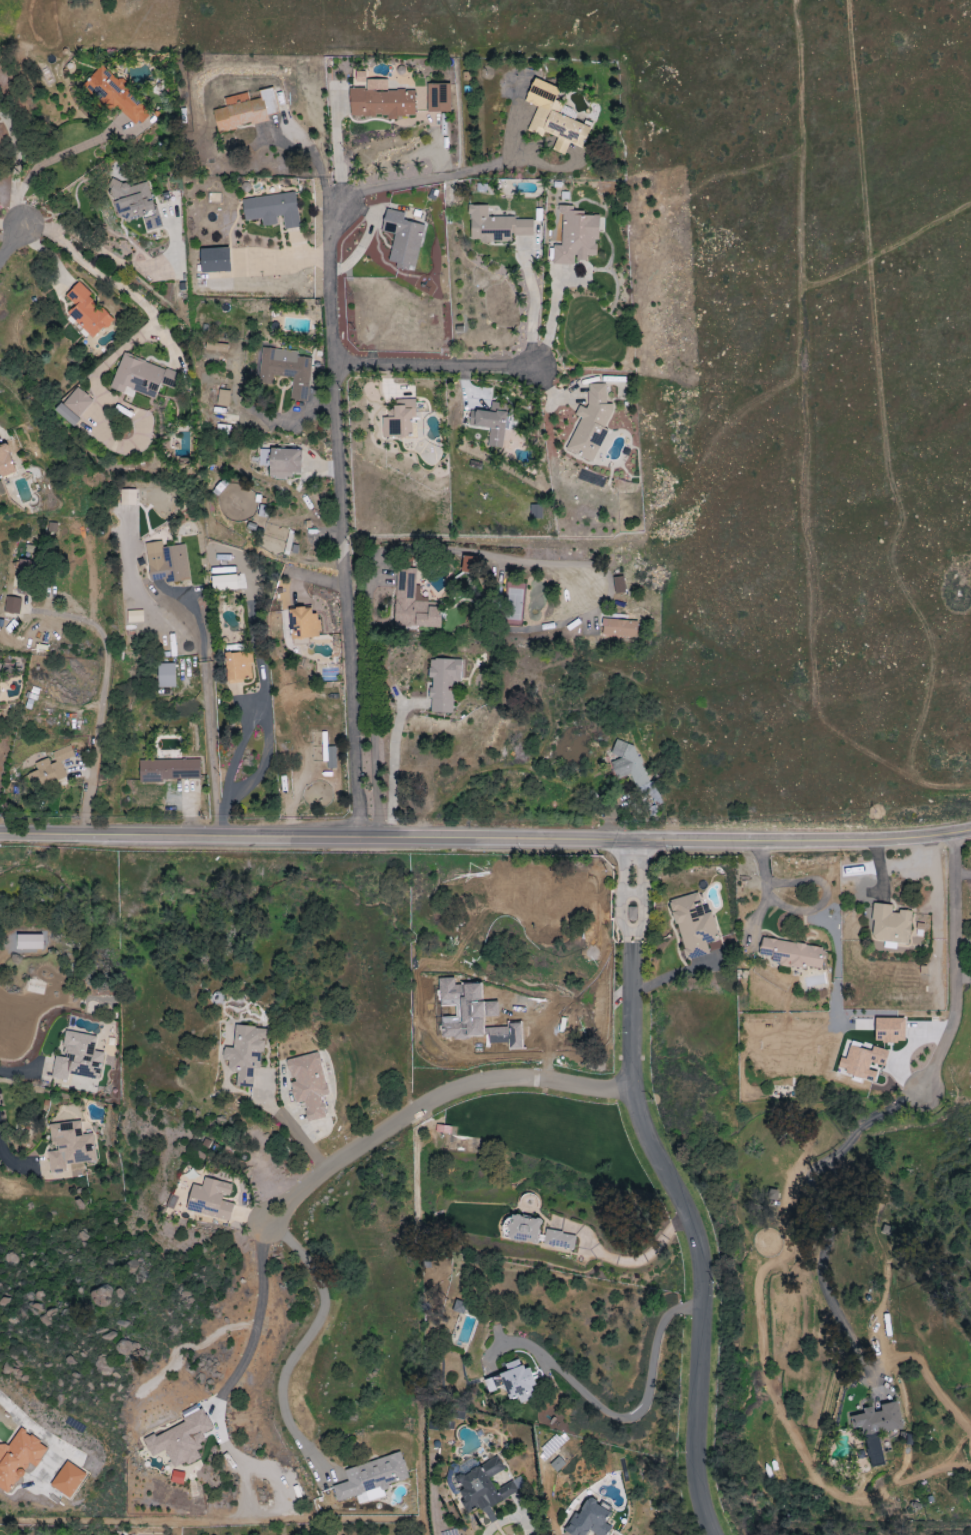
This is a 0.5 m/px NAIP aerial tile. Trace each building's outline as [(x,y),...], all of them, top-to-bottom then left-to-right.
[(118,81),(101,66),(85,83),(135,130),(151,112),(118,81)] [(591,128),(558,115),(563,104),(555,101),(560,88),(534,79),(525,102),(537,107),(527,132),(543,137),(544,132),(557,137),(552,151),(565,156),(569,144),(583,149),(591,128)] [(350,89),(350,117),(388,116),(388,119),(415,118),(415,90),(387,91),(387,80),(366,80),(367,88),(350,89)] [(451,84),(427,85),(427,113),(451,112),(451,84)] [(224,98),(226,108),(213,111),(217,132),(269,121),(268,115),(278,113),(272,88),(259,91),(261,99),(249,101),(247,93),(224,98)] [(147,182),(128,187),(126,179),(109,183),(119,222),(155,212),(147,182)] [(242,199),(245,222),(261,219),(262,227),(277,225),(276,217),(282,216),(284,230),(299,228),(295,193),(242,199)] [(534,218),(488,218),(488,206),(470,206),(470,243),(512,243),(512,236),(534,236),(534,218)] [(552,265),(575,265),(575,261),(587,261),(587,256),(596,257),(596,240),(599,240),(599,216),(583,216),(583,212),(573,211),(573,206),(561,206),(561,246),(553,246),(552,265)] [(382,232),(394,235),(389,262),(396,263),(396,267),(416,271),(424,225),(403,221),(405,213),(386,209),(382,232)] [(231,272),(230,248),(200,249),(201,273),(231,272)] [(113,320),(101,308),(78,283),(65,296),(76,307),(68,314),(92,340),(113,320)] [(258,383),(271,385),(272,376),(292,378),(290,400),(306,402),(311,358),(297,357),(298,352),(261,348),(258,383)] [(155,399),(160,385),(172,389),(177,373),(122,354),(110,390),(124,394),(125,389),(155,399)] [(566,451),(593,462),(606,432),(606,426),(613,411),(613,406),(606,403),(606,384),(587,385),(588,407),(578,408),(574,416),(580,418),(566,451)] [(79,417),(93,400),(76,387),(63,404),(79,417)] [(216,406),(228,407),(230,391),(218,390),(216,406)] [(415,400),(394,400),(395,410),(388,410),(388,418),(382,418),(383,439),(413,438),(412,419),(416,419),(415,400)] [(503,449),(509,405),(491,402),(489,413),(471,411),(468,427),(490,429),(487,447),(503,449)] [(81,418),(60,404),(54,413),(75,427),(81,418)] [(7,446),(0,448),(0,479),(16,473),(7,446)] [(301,450),(260,449),(259,466),(270,467),(269,479),(292,480),(293,474),(300,474),(301,450)] [(136,490),(121,490),(120,506),(136,506),(136,490)] [(542,505),(530,505),(530,518),(542,518),(542,505)] [(184,545),(163,548),(162,542),(145,545),(151,585),(190,579),(184,545)] [(476,572),(476,556),(463,555),(462,571),(476,572)] [(18,595),(32,595),(31,561),(17,562),(18,595)] [(414,602),(416,568),(396,568),(394,626),(441,627),(442,603),(414,602)] [(426,579),(435,593),(444,587),(435,574),(426,579)] [(212,576),(213,591),(237,590),(237,575),(212,576)] [(613,578),(615,593),(624,592),(622,576),(613,578)] [(505,620),(521,621),(523,583),(507,582),(505,620)] [(4,613),(19,614),(21,599),(5,597),(4,613)] [(291,638),(319,637),(319,613),(312,614),(312,607),(290,608),(291,638)] [(637,620),(602,619),(602,636),(637,637),(637,620)] [(252,679),(251,651),(226,653),(227,681),(252,679)] [(461,660),(430,659),(429,712),(452,713),(453,681),(460,682),(461,660)] [(175,663),(158,664),(158,688),(175,687),(175,663)] [(617,758),(610,759),(616,779),(631,775),(642,811),(661,805),(654,781),(647,783),(635,740),(613,746),(617,758)] [(27,773),(33,790),(67,778),(61,761),(74,757),(70,746),(49,753),(51,757),(34,763),(36,770),(27,773)] [(200,759),(139,759),(139,781),(200,781),(200,759)] [(669,901),(687,960),(722,949),(710,912),(704,913),(698,892),(669,901)] [(912,912),(892,910),(893,905),(874,903),(871,940),(909,943),(912,912)] [(42,935),(17,934),(17,949),(42,950),(42,935)] [(803,968),(803,965),(822,968),(825,948),(762,938),(759,955),(772,957),(771,963),(803,968)] [(875,1042),(905,1042),(906,1018),(876,1018),(875,1042)] [(236,1086),(252,1088),(254,1068),(261,1068),(265,1028),(235,1025),(233,1048),(223,1047),(222,1060),(229,1060),(228,1071),(237,1072),(236,1086)] [(96,1036),(66,1031),(62,1057),(54,1056),(51,1078),(68,1081),(69,1075),(99,1080),(104,1052),(94,1050),(96,1036)] [(875,1082),(877,1072),(868,1070),(870,1063),(885,1066),(889,1050),(871,1046),(845,1039),(837,1072),(875,1082)] [(286,1059),(290,1081),(294,1103),(303,1101),(307,1121),(325,1118),(321,1096),(328,1095),(320,1052),(286,1059)] [(50,1124),(53,1151),(47,1152),(49,1174),(66,1172),(65,1164),(96,1161),(93,1133),(82,1134),(80,1121),(50,1124)] [(452,1127),(437,1124),(435,1132),(450,1135),(452,1127)] [(451,1151),(472,1153),(474,1138),(453,1135),(451,1151)] [(230,1221),(234,1201),(229,1200),(232,1184),(203,1178),(201,1186),(192,1184),(186,1210),(230,1221)] [(539,1243),(540,1218),(510,1216),(509,1241),(539,1243)] [(576,1236),(546,1229),(543,1244),(573,1251),(576,1236)] [(505,1388),(510,1400),(518,1397),(520,1404),(535,1399),(531,1387),(537,1386),(530,1366),(522,1369),(519,1360),(504,1365),(507,1372),(484,1380),(489,1393),(505,1388)] [(870,1467),(884,1465),(880,1434),(903,1430),(899,1402),(877,1405),(877,1407),(864,1409),(865,1414),(851,1416),(853,1429),(864,1427),(870,1467)] [(166,1451),(174,1469),(200,1457),(195,1448),(206,1442),(202,1434),(213,1429),(204,1411),(143,1440),(151,1458),(166,1451)] [(9,1494),(29,1463),(35,1467),(48,1448),(19,1429),(6,1448),(0,1444),(0,1488),(9,1494)] [(344,1469),(348,1482),(332,1487),(337,1501),(409,1481),(401,1453),(344,1469)] [(490,1508),(518,1492),(511,1480),(496,1489),(490,1478),(505,1469),(497,1456),(457,1479),(464,1490),(458,1494),(469,1513),(480,1506),(490,1524),(497,1520),(490,1508)] [(70,1499),(86,1474),(66,1461),(50,1486),(70,1499)] [(588,1498),(578,1515),(575,1513),(564,1531),(571,1534),(586,1534),(588,1532),(594,1534),(608,1534),(612,1528),(605,1523),(612,1512),(588,1498)]
